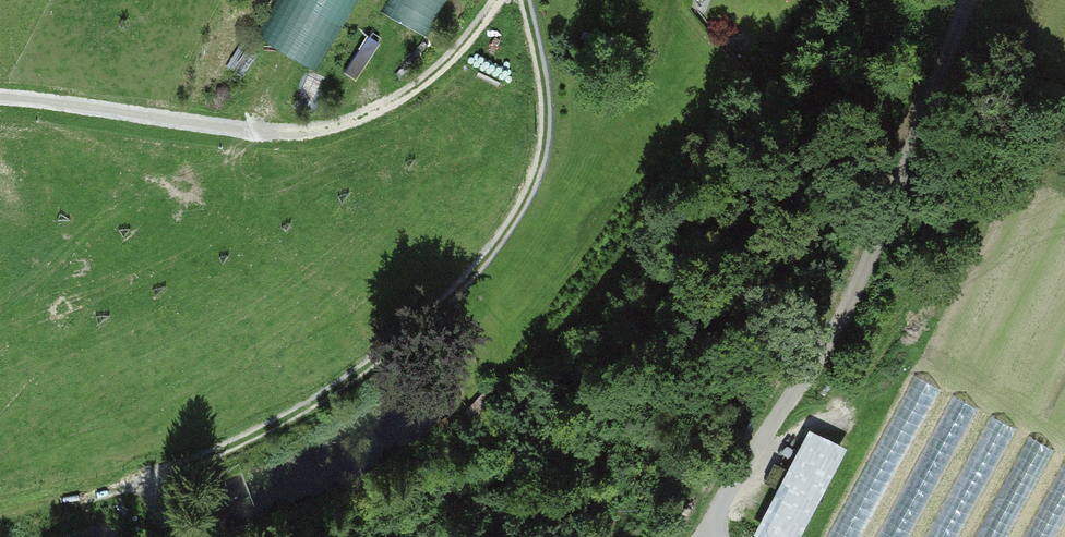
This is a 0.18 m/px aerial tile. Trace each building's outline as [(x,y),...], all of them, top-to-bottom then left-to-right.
[(358,0),(291,0),(269,43),(323,69),(358,0)] [(447,0),(393,0),(387,10),(428,33),(447,0)] [(761,536),(764,536),(808,536),(847,441),(806,425),(761,536)]
